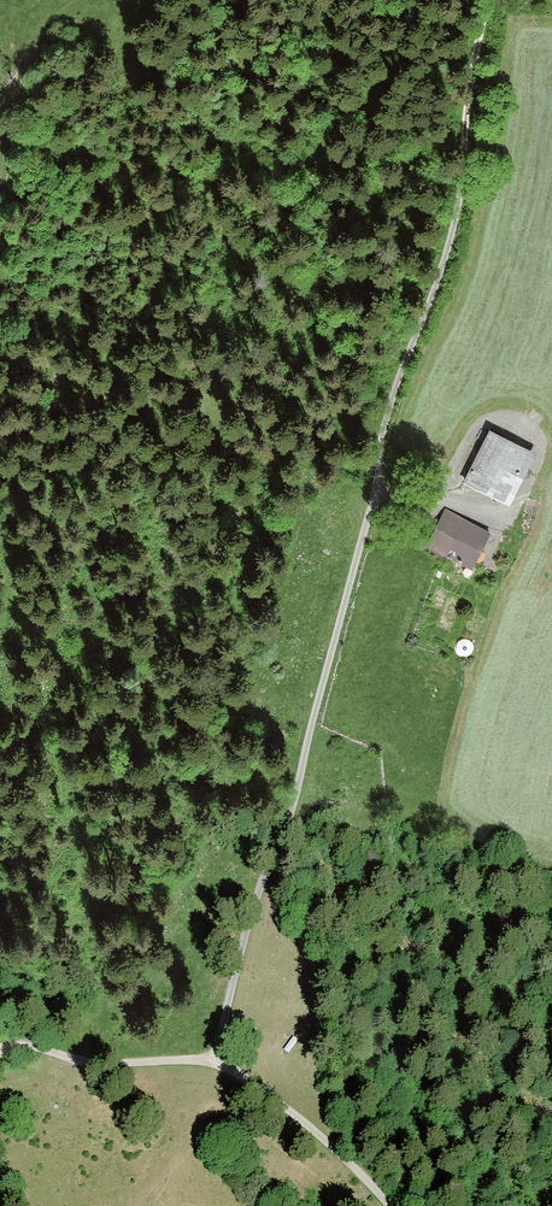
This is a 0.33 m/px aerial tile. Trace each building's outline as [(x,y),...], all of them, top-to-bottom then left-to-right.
[(545,451),(496,431),(473,486),(523,506),(545,451)] [(490,529),(445,509),(427,548),(472,569),(490,529)]
